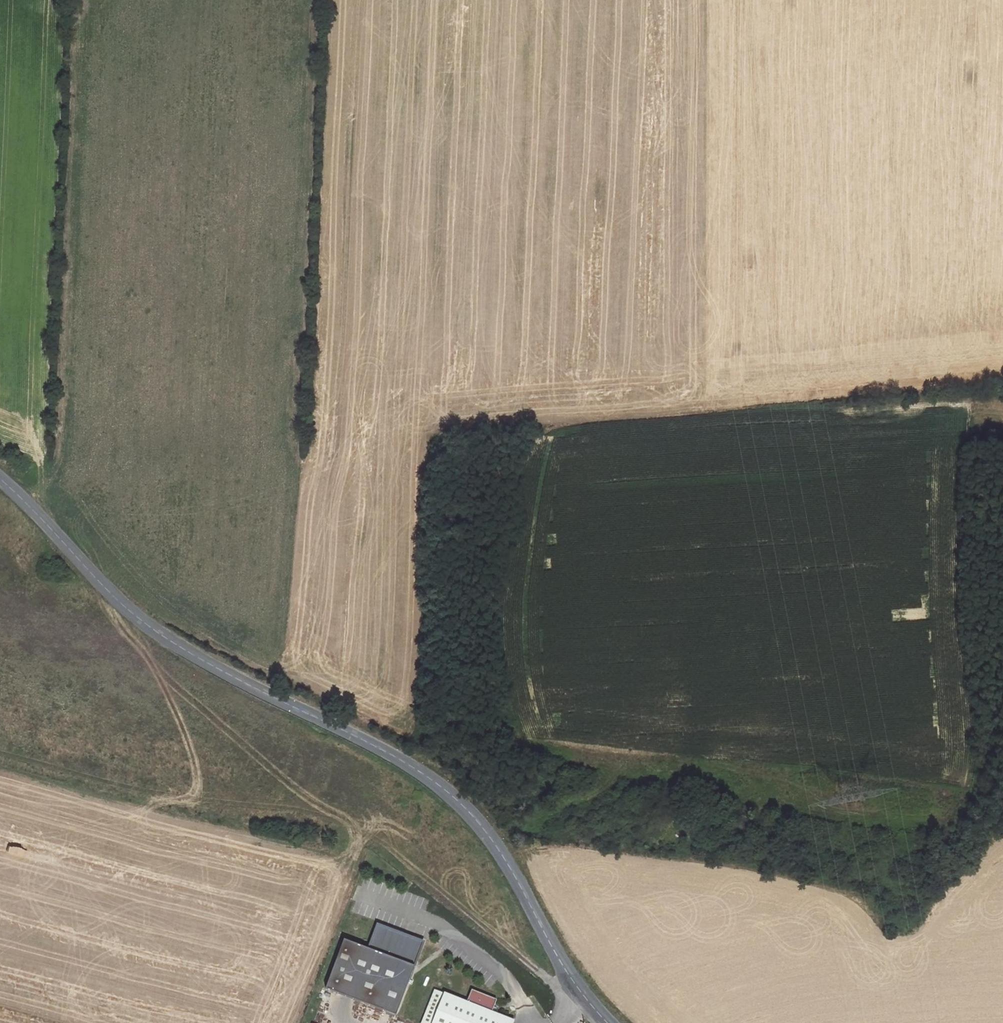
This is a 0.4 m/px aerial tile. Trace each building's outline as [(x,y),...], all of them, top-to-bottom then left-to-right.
[(367,1003),(393,930),(379,925),(370,949),(346,940),(328,989),(367,1003)] [(399,1015),(425,941),(393,930),(367,1003),(399,1015)] [(422,1022),(423,1022),(513,1022),(514,1019),(491,1010),(495,998),(471,989),(466,1001),(434,990),(422,1022)]
